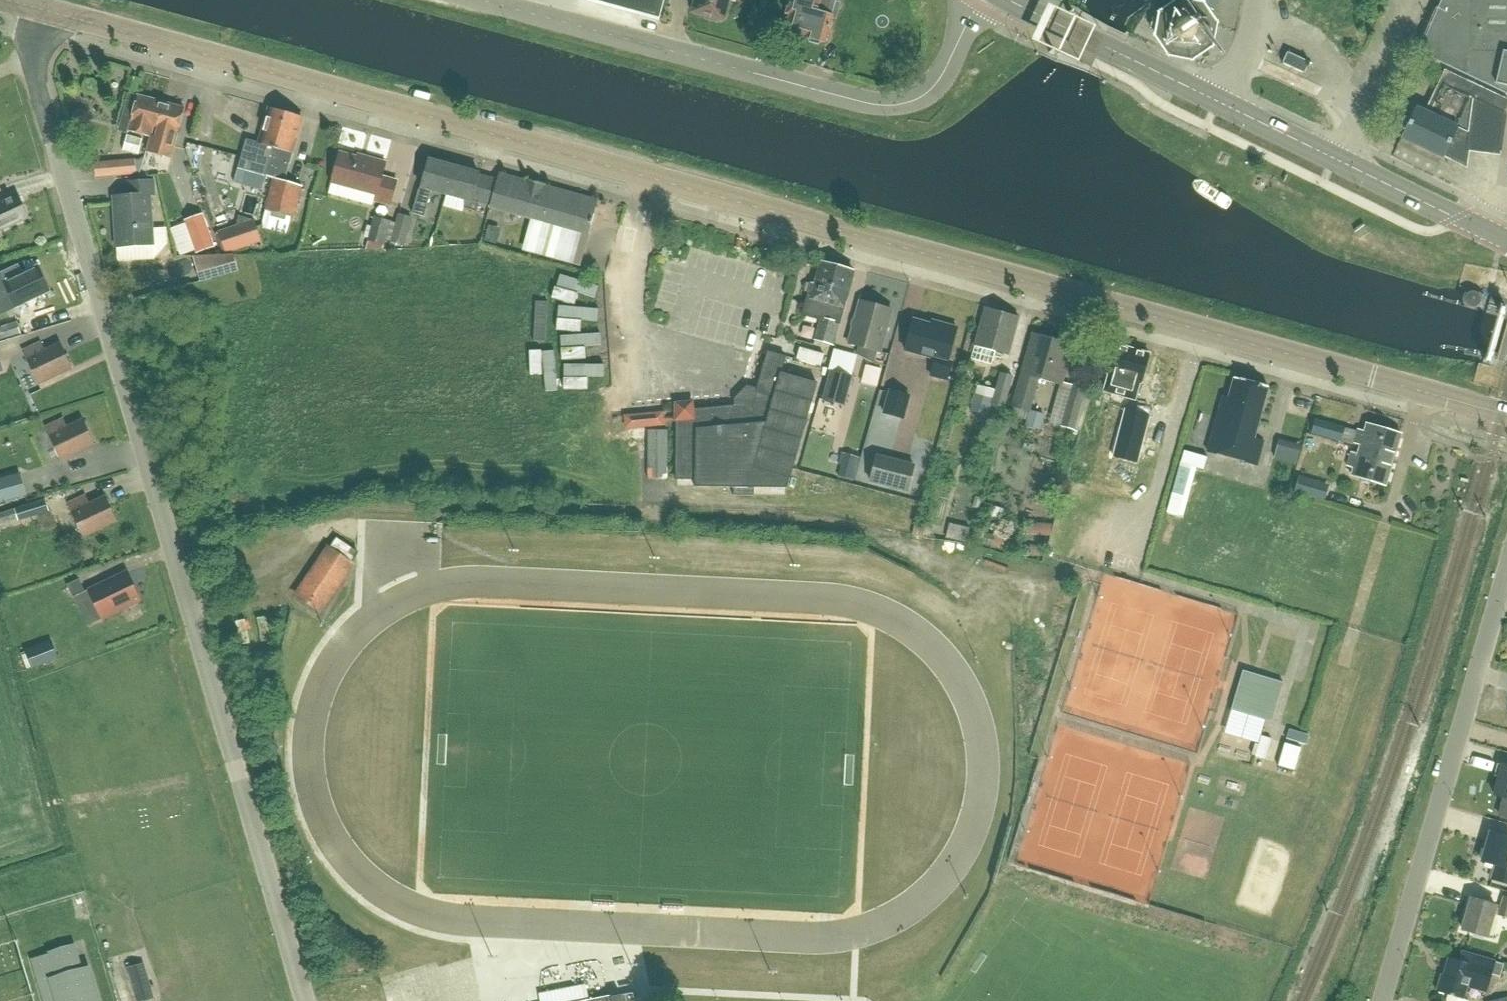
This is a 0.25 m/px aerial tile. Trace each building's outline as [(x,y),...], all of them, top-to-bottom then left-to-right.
[(659,20),(664,0),(586,0),(659,20)] [(730,3),(727,3),(728,0),(691,0),(691,1),(695,2),(692,13),(705,16),(704,19),(716,22),(718,22),(723,20),(724,19),(725,17),(727,15),(728,12),(730,3)] [(839,3),(836,2),(836,0),(789,0),(786,13),(789,14),(785,31),(804,36),(805,37),(825,42),(832,17),(835,18),(839,3)] [(1218,0),(1183,0),(1183,1),(1186,3),(1182,12),(1180,12),(1180,14),(1159,6),(1155,18),(1151,18),(1149,30),(1165,33),(1173,46),(1186,49),(1199,41),(1202,26),(1194,15),(1192,14),(1197,5),(1212,11),(1218,0)] [(1418,53),(1441,62),(1441,63),(1506,95),(1506,0),(1441,0),(1418,53)] [(1287,52),(1282,64),(1304,74),(1309,63),(1287,52)] [(1415,109),(1401,139),(1442,158),(1444,154),(1463,164),(1466,147),(1500,152),(1501,152),(1506,107),(1506,100),(1444,71),(1424,113),(1415,109)] [(138,96),(128,132),(150,138),(152,128),(157,130),(164,103),(138,96)] [(171,159),(185,109),(164,103),(157,130),(152,128),(150,138),(151,138),(147,153),(171,159)] [(285,114),(269,109),(259,144),(246,140),(238,169),(264,176),(270,178),(269,158),(272,148),(275,149),(285,114)] [(284,182),(289,164),(302,119),(285,114),(275,149),(272,148),(269,158),(270,178),(274,179),(265,211),(293,218),(301,188),(302,188),(302,187),(284,182)] [(127,135),(122,151),(138,155),(142,140),(127,135)] [(391,205),(397,182),(382,178),(386,163),(359,156),(358,158),(340,153),(332,183),(376,195),(375,200),(391,205)] [(95,162),(96,178),(137,175),(136,159),(95,162)] [(454,169),(427,162),(413,213),(424,216),(431,190),(447,195),(454,169)] [(264,176),(238,169),(234,183),(261,190),(264,176)] [(479,177),(480,176),(454,169),(447,195),(464,199),(464,210),(476,213),(479,204),(490,206),(490,207),(497,182),(479,177)] [(580,265),(589,235),(598,201),(545,187),(545,186),(527,181),(526,182),(498,175),(497,182),(490,207),(490,206),(489,208),(533,219),(529,233),(535,234),(530,252),(580,265)] [(116,248),(153,245),(149,195),(154,195),(153,180),(128,182),(129,196),(112,197),(116,248)] [(0,204),(0,231),(28,218),(18,196),(0,204)] [(407,245),(415,217),(401,213),(393,241),(407,245)] [(214,247),(202,215),(185,221),(197,253),(214,247)] [(375,217),(375,219),(369,240),(384,244),(391,221),(375,217)] [(228,253),(264,241),(257,220),(221,232),(228,253)] [(488,231),(485,241),(495,244),(498,233),(488,231)] [(193,259),(200,282),(237,271),(233,257),(193,259)] [(835,266),(820,262),(814,284),(811,283),(802,314),(820,319),(821,319),(835,266)] [(50,292),(38,266),(22,274),(18,266),(0,274),(0,275),(15,308),(50,292)] [(844,309),(854,272),(835,266),(821,319),(820,319),(815,340),(832,345),(838,323),(839,323),(843,308),(844,309)] [(1477,306),(1477,305),(1478,305),(1478,304),(1479,304),(1479,303),(1479,302),(1480,302),(1480,301),(1480,300),(1480,299),(1480,298),(1480,297),(1479,296),(1479,295),(1478,295),(1478,294),(1477,293),(1476,293),(1476,292),(1475,292),(1474,292),(1474,291),(1473,291),(1472,291),(1471,291),(1470,291),(1470,292),(1469,292),(1468,292),(1468,293),(1467,293),(1466,294),(1465,295),(1465,296),(1464,297),(1464,298),(1464,299),(1464,300),(1464,301),(1464,302),(1465,302),(1465,303),(1465,304),(1466,304),(1466,305),(1467,305),(1467,306),(1468,306),(1468,307),(1469,307),(1470,307),(1471,307),(1472,307),(1473,307),(1474,307),(1475,307),(1476,306),(1477,306)] [(877,364),(880,352),(892,310),(860,302),(849,344),(862,347),(860,355),(877,364)] [(1008,355),(1019,319),(984,309),(970,359),(989,364),(993,351),(1008,355)] [(951,362),(948,361),(957,328),(939,323),(938,327),(914,320),(905,351),(936,359),(931,376),(947,380),(951,362)] [(22,334),(18,322),(0,328),(0,341),(22,334)] [(1060,385),(1071,346),(1033,335),(1012,407),(1029,412),(1038,379),(1060,385)] [(41,343),(32,347),(22,352),(38,386),(73,370),(61,344),(45,351),(41,343)] [(1108,374),(1103,392),(1134,401),(1139,384),(1140,384),(1149,354),(1115,345),(1107,374),(1108,374)] [(824,355),(800,349),(797,360),(821,367),(824,355)] [(787,488),(792,470),(816,383),(781,373),(785,357),(784,357),(767,352),(756,390),(748,388),(736,400),(736,406),(676,412),(676,479),(695,479),(695,487),(733,488),(733,495),(754,496),(754,488),(787,488)] [(866,365),(862,382),(876,386),(881,369),(866,365)] [(852,377),(831,371),(823,400),(844,405),(852,377)] [(1006,408),(1015,376),(1002,373),(993,404),(1006,408)] [(1207,452),(1257,466),(1263,441),(1254,439),(1268,387),(1233,378),(1228,397),(1222,396),(1207,452)] [(1074,384),(1062,426),(1076,430),(1089,388),(1074,384)] [(884,413),(903,419),(909,396),(890,391),(884,413)] [(976,394),(971,410),(989,415),(993,399),(976,394)] [(1125,410),(1113,457),(1137,463),(1149,416),(1125,410)] [(626,430),(668,426),(666,411),(625,414),(626,430)] [(1029,413),(1026,425),(1039,429),(1043,417),(1029,413)] [(1313,433),(1343,442),(1347,426),(1317,418),(1313,433)] [(61,462),(95,446),(83,420),(67,428),(63,420),(45,428),(61,462)] [(1393,460),(1400,435),(1365,425),(1363,432),(1357,430),(1353,444),(1359,446),(1358,450),(1393,460)] [(648,479),(667,479),(667,431),(648,431),(648,479)] [(1188,516),(1195,484),(1192,483),(1199,453),(1186,450),(1171,512),(1188,516)] [(1351,475),(1385,486),(1393,460),(1358,450),(1356,454),(1351,453),(1346,467),(1353,468),(1351,475)] [(871,482),(911,492),(918,464),(878,454),(871,482)] [(845,455),(839,477),(854,481),(860,459),(845,455)] [(0,480),(0,503),(26,496),(19,475),(0,480)] [(1296,492),(1326,501),(1331,485),(1301,476),(1296,492)] [(90,504),(86,496),(67,505),(83,538),(117,522),(105,497),(90,504)] [(15,510),(0,514),(0,515),(3,525),(18,520),(18,522),(49,512),(46,501),(15,510)] [(984,504),(981,513),(999,519),(1002,511),(984,504)] [(948,524),(945,540),(965,544),(968,528),(948,524)] [(994,546),(996,536),(985,532),(982,543),(994,546)] [(297,598),(317,612),(357,553),(337,539),(297,598)] [(88,591),(102,620),(140,602),(126,573),(88,591)] [(80,581),(68,587),(74,599),(86,593),(80,581)] [(58,659),(51,642),(25,652),(31,668),(58,659)] [(1232,708),(1274,721),(1285,682),(1244,670),(1232,708)] [(1308,735),(1288,729),(1285,738),(1305,744),(1308,735)] [(1265,760),(1271,739),(1261,736),(1255,757),(1265,760)] [(1277,766),(1293,771),(1300,748),(1284,743),(1277,766)] [(1493,795),(1503,798),(1498,815),(1506,818),(1506,766),(1502,764),(1494,794),(1493,795)] [(1496,866),(1492,879),(1506,884),(1506,837),(1490,832),(1482,862),(1496,866)] [(1503,897),(1500,909),(1494,908),(1495,906),(1471,899),(1462,930),(1486,937),(1493,914),(1498,916),(1506,918),(1506,898),(1503,897)] [(51,954),(32,960),(44,1000),(98,1000),(88,969),(81,971),(74,947),(51,954)] [(1463,1000),(1467,987),(1485,992),(1490,975),(1500,978),(1504,965),(1462,953),(1460,962),(1449,958),(1444,976),(1441,975),(1436,992),(1448,995),(1446,1000),(1466,1000),(1463,1000)] [(141,1000),(156,996),(147,961),(132,966),(141,1000)]
